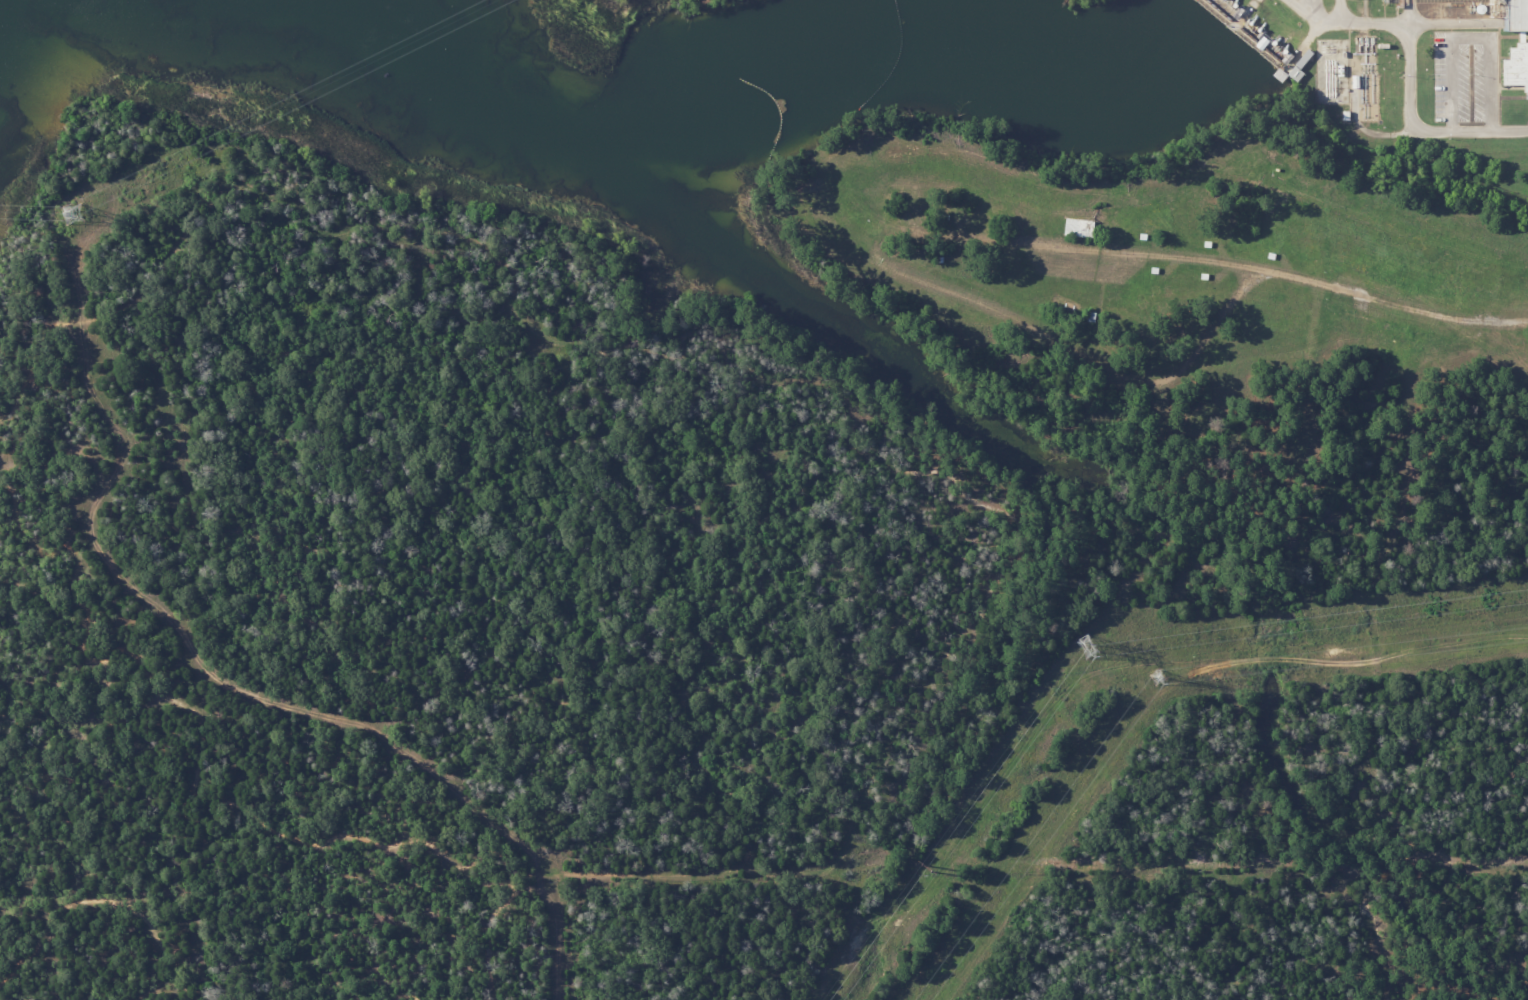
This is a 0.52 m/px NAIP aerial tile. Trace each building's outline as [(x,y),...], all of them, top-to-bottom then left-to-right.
[(1301,71),(1313,51),(1305,47),(1288,76),(1298,82),(1303,73),(1301,71)] [(1511,47),(1527,47),(1527,92),(1525,92),(1525,85),(1503,85),(1503,59),(1511,59),(1511,47)]
